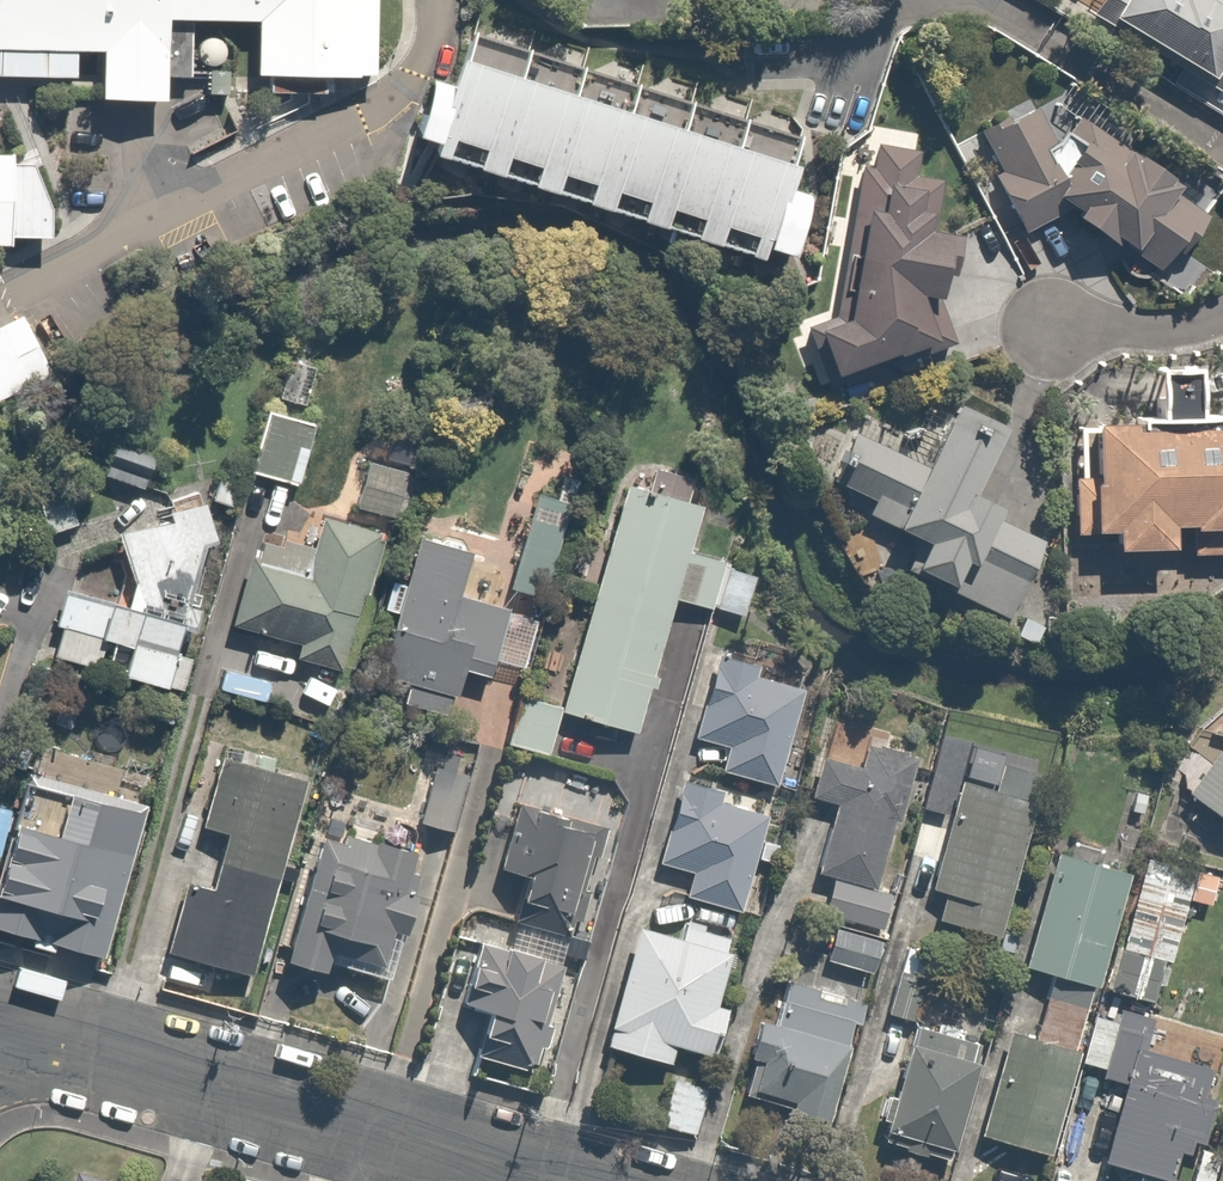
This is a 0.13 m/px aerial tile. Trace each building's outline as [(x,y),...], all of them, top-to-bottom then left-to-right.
[(85,51),(83,113),(144,114),(146,26),(229,28),(228,87),(344,89),(346,0),(0,0),(0,49),(85,51)] [(764,13),(772,0),(742,0),(764,13)] [(1095,23),(1218,92),(1222,84),(1222,4),(1216,0),(1108,0),(1095,23)] [(818,182),(476,71),(444,169),(786,280),(818,182)] [(1214,217),(1094,138),(1074,125),(1057,151),(1038,114),(987,140),(1005,176),(997,179),(1027,239),(1075,216),(1086,223),(1079,233),(1118,258),(1123,250),(1171,282),(1214,217)] [(964,241),(937,235),(946,189),(913,182),(918,158),(876,150),(874,164),(862,162),(833,314),(813,321),(834,387),(952,350),(938,306),(951,309),(964,241)] [(0,363),(0,429),(65,401),(41,345),(0,363)] [(321,373),(287,364),(275,411),(309,419),(321,373)] [(1098,441),(1098,545),(1117,545),(1117,566),(1177,566),(1177,543),(1193,543),(1193,565),(1222,565),(1222,435),(1219,435),(1220,411),(1204,411),(1204,382),(1162,382),(1162,428),(1140,428),(1140,442),(1098,441)] [(928,470),(857,434),(831,485),(874,506),(868,518),(897,533),(893,540),(931,559),(917,588),(1009,634),(1052,550),(1002,525),(1009,510),(979,495),(1008,437),(958,411),(928,470)] [(320,432),(268,417),(250,479),(303,494),(320,432)] [(163,448),(117,437),(106,484),(151,495),(163,448)] [(421,476),(366,461),(352,513),(407,528),(421,476)] [(701,512),(627,492),(564,724),(638,744),(676,603),(718,614),(731,567),(689,556),(701,512)] [(571,512),(534,502),(507,601),(545,611),(571,512)] [(165,620),(173,592),(175,584),(224,566),(204,509),(118,539),(133,582),(90,570),(83,598),(65,593),(44,670),(46,671),(185,709),(197,665),(185,662),(194,628),(165,620)] [(344,677),(383,541),(324,524),(316,553),(259,537),(232,631),(298,650),(295,663),(344,677)] [(458,604),(470,561),(419,546),(415,559),(390,551),(378,591),(405,598),(377,698),(453,720),(467,671),(498,680),(515,620),(458,604)] [(718,656),(717,663),(694,742),(730,752),(724,773),(782,789),(808,697),(758,683),(762,669),(718,656)] [(550,759),(564,701),(522,691),(508,749),(550,759)] [(880,887),(913,762),(873,751),(866,777),(822,766),(811,806),(835,812),(815,883),(833,888),(825,917),(840,921),(828,966),(875,979),(898,893),(880,887)] [(1187,796),(1222,825),(1222,752),(1187,796)] [(256,983),(308,787),(219,763),(199,838),(230,846),(217,893),(186,884),(166,959),(256,983)] [(109,942),(144,814),(25,781),(6,852),(47,863),(37,901),(49,904),(43,924),(109,942)] [(1002,784),(997,804),(961,793),(930,900),(940,903),(932,933),(1002,953),(1036,836),(1048,797),(1002,784)] [(741,919),(768,822),(745,816),(751,796),(724,788),(721,802),(679,790),(657,870),(688,879),(682,902),(741,919)] [(575,941),(604,842),(606,836),(515,808),(494,879),(528,889),(517,924),(575,941)] [(379,858),(325,842),(286,978),(354,998),(360,979),(380,984),(397,925),(414,929),(433,864),(382,849),(379,858)] [(1136,877),(1057,855),(1023,977),(1102,999),(1136,877)] [(1199,878),(1147,863),(1108,997),(1160,1012),(1199,878)] [(680,945),(639,933),(606,1055),(673,1073),(678,1057),(720,1068),(734,1019),(720,1016),(740,940),(686,925),(680,945)] [(532,1087),(565,968),(480,945),(460,1021),(488,1029),(477,1072),(532,1087)] [(927,980),(899,972),(886,1019),(914,1027),(927,980)] [(833,1133),(865,1010),(866,1007),(784,986),(773,1028),(759,1024),(748,1066),(754,1067),(743,1110),(833,1133)] [(1115,1134),(1105,1171),(1143,1180),(1180,1180),(1211,1067),(1155,1052),(1163,1023),(1117,1010),(1114,1022),(1098,1018),(1085,1068),(1106,1074),(1091,1127),(1115,1134)] [(953,1170),(988,1051),(916,1031),(896,1101),(891,1100),(877,1147),(953,1170)] [(1050,1163),(1077,1060),(1011,1042),(984,1146),(1050,1163)] [(710,1089),(674,1080),(660,1131),(697,1141),(710,1089)] [(84,1173),(81,1180),(109,1180),(84,1173)]
